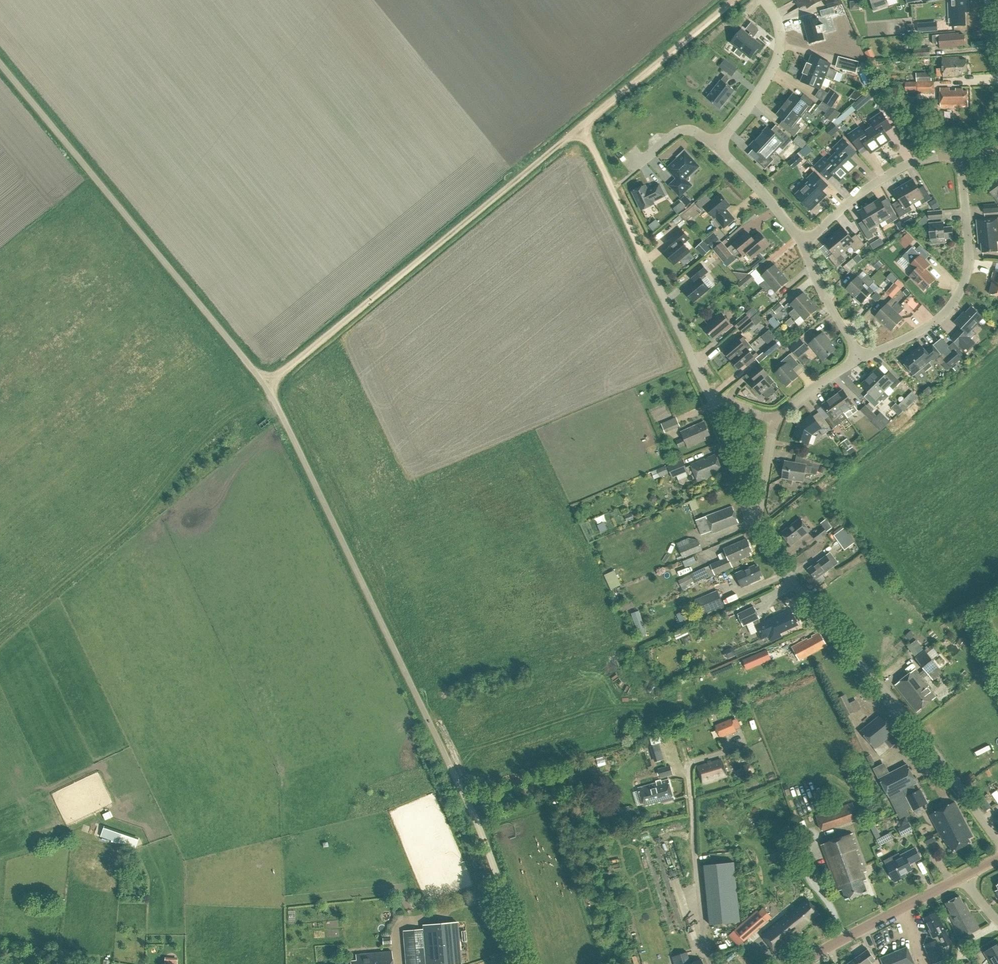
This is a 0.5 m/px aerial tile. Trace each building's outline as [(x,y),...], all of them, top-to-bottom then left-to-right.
[(800,8),(808,4),(810,7),(823,0),(796,0),(800,8)] [(874,11),(889,6),(886,0),(870,0),(874,11)] [(949,25),(966,25),(965,13),(968,13),(968,0),(948,0),(949,25)] [(859,1),(851,2),(851,10),(859,10),(859,1)] [(834,7),(820,11),(822,18),(836,14),(834,7)] [(810,44),(824,40),(822,33),(826,32),(824,25),(820,26),(819,19),(804,23),(810,44)] [(751,23),(746,29),(755,36),(759,31),(758,28),(751,23)] [(929,23),(918,24),(919,32),(930,31),(929,23)] [(761,45),(742,30),(732,43),(750,58),(761,45)] [(940,35),(941,49),(954,48),(953,45),(965,45),(964,36),(959,36),(959,34),(940,35)] [(914,49),(915,57),(930,57),(930,48),(914,49)] [(871,50),(865,53),(868,60),(875,57),(871,50)] [(808,64),(805,69),(826,77),(831,64),(812,56),(808,64)] [(967,71),(966,60),(958,61),(958,58),(942,58),(943,77),(958,77),(958,75),(963,75),(963,72),(967,71)] [(848,59),(845,68),(857,71),(859,62),(848,59)] [(720,67),(723,69),(728,63),(725,61),(720,67)] [(875,61),(869,63),(872,70),(877,68),(875,61)] [(803,74),(804,74),(801,82),(820,90),(826,77),(805,69),(803,74)] [(917,72),(917,81),(932,80),(931,72),(917,72)] [(729,79),(724,76),(707,99),(720,109),(734,91),(725,84),(729,79)] [(918,81),(918,89),(922,89),(921,93),(932,92),(932,81),(918,81)] [(950,88),(940,88),(940,106),(968,106),(967,92),(963,92),(963,89),(956,89),(957,91),(950,92),(950,88)] [(823,102),(832,107),(839,96),(830,90),(823,102)] [(805,103),(794,94),(785,105),(801,118),(807,111),(812,115),(819,106),(809,98),(805,103)] [(770,104),(774,109),(780,104),(776,99),(770,104)] [(796,124),(801,118),(785,105),(777,115),(788,124),(784,129),(794,137),(801,128),(796,124)] [(824,116),(832,122),(834,119),(835,120),(840,113),(831,107),(824,116)] [(868,128),(881,147),(891,140),(885,132),(892,128),(882,113),(871,120),(873,125),(868,128)] [(825,129),(831,136),(839,130),(833,123),(825,129)] [(865,146),(871,154),(881,147),(868,128),(863,132),(860,127),(849,135),(859,150),(865,146)] [(760,137),(775,151),(779,146),(783,150),(792,140),(784,132),(779,137),(768,128),(760,137)] [(775,151),(760,137),(751,147),(761,156),(756,162),(765,170),(774,160),(770,156),(774,151),(779,155),(775,151)] [(832,157),(848,173),(857,165),(850,158),(856,152),(843,139),(833,149),(837,153),(832,157)] [(668,169),(678,179),(671,186),(680,196),(691,185),(688,182),(689,176),(698,167),(692,160),(693,159),(685,151),(677,158),(679,159),(675,163),(668,169)] [(798,154),(788,163),(793,168),(803,160),(798,154)] [(833,175),(840,182),(848,173),(832,157),(828,161),(824,158),(815,167),(828,180),(833,175)] [(808,180),(809,180),(810,179),(813,182),(808,187),(807,185),(797,195),(793,191),(792,191),(801,201),(800,202),(809,211),(826,195),(822,190),(827,185),(815,173),(808,180)] [(904,186),(914,203),(919,200),(922,205),(932,199),(924,186),(919,189),(913,180),(904,186)] [(987,188),(993,197),(994,196),(997,202),(997,180),(987,188)] [(633,192),(642,210),(654,204),(653,202),(665,196),(659,185),(650,189),(651,190),(648,191),(645,186),(633,192)] [(892,204),(900,218),(912,210),(909,206),(914,203),(904,186),(894,191),(899,200),(892,204)] [(708,193),(696,203),(703,210),(705,208),(714,218),(716,217),(724,227),(734,219),(725,209),(730,206),(721,195),(714,201),(708,193)] [(940,206),(936,198),(930,202),(934,209),(940,206)] [(880,200),(869,206),(880,223),(885,220),(888,225),(898,219),(890,206),(885,209),(880,200)] [(687,207),(683,201),(674,208),(678,213),(687,207)] [(983,206),(984,213),(997,212),(997,205),(983,206)] [(645,209),(648,216),(654,213),(652,206),(645,209)] [(860,226),(868,240),(874,236),(873,234),(877,231),(874,226),(880,223),(869,206),(859,212),(866,223),(860,226)] [(928,212),(929,219),(942,218),(942,211),(928,212)] [(997,241),(997,222),(997,218),(977,220),(979,237),(981,236),(983,252),(997,251),(997,241)] [(901,221),(897,224),(900,230),(905,227),(901,221)] [(931,240),(932,244),(945,243),(945,239),(953,238),(952,227),(940,228),(940,223),(929,223),(931,240)] [(834,235),(846,251),(851,247),(856,252),(865,245),(856,235),(852,238),(843,227),(834,235)] [(664,253),(674,264),(690,251),(684,244),(689,239),(681,229),(670,239),(674,244),(664,253)] [(705,239),(704,240),(707,244),(708,243),(713,249),(722,242),(714,232),(705,239)] [(733,244),(743,256),(747,253),(752,259),(770,245),(760,233),(752,239),(748,239),(745,234),(733,244)] [(899,243),(906,250),(915,240),(907,234),(899,243)] [(829,257),(837,268),(846,260),(841,254),(846,251),(834,235),(824,243),(833,253),(829,257)] [(875,241),(870,244),(873,250),(878,247),(875,241)] [(722,243),(714,250),(728,267),(736,260),(722,243)] [(910,276),(924,291),(925,289),(927,289),(929,287),(930,285),(935,279),(925,269),(930,265),(912,247),(902,256),(911,265),(910,265),(916,271),(910,276)] [(882,265),(876,259),(871,263),(877,270),(882,265)] [(685,291),(694,302),(709,289),(701,278),(708,272),(702,264),(689,274),(695,282),(685,291)] [(760,286),(763,289),(782,273),(775,265),(761,276),(766,281),(760,286)] [(993,271),(991,280),(993,281),(989,294),(997,296),(997,272),(993,271)] [(763,289),(766,293),(772,288),(776,293),(789,282),(782,273),(763,289)] [(891,273),(887,277),(893,283),(897,279),(891,273)] [(750,274),(739,283),(744,289),(755,279),(750,274)] [(846,289),(854,296),(871,278),(867,275),(862,280),(858,276),(846,289)] [(854,296),(862,304),(874,291),(870,287),(875,282),(871,278),(854,296)] [(895,284),(886,294),(892,299),(901,290),(895,284)] [(789,314),(792,317),(811,301),(804,293),(791,304),(795,309),(789,314)] [(913,299),(908,303),(916,311),(921,307),(913,299)] [(792,317),(795,321),(801,316),(805,321),(818,310),(811,301),(792,317)] [(780,302),(772,309),(776,314),(784,307),(780,302)] [(875,316),(883,324),(900,306),(897,302),(892,308),(887,303),(875,316)] [(883,324),(892,331),(903,319),(899,314),(904,309),(900,306),(883,324)] [(921,306),(908,320),(919,330),(932,315),(921,306)] [(951,338),(966,352),(975,342),(971,338),(975,334),(972,331),(984,318),(972,307),(962,316),(961,315),(955,322),(961,328),(951,338)] [(733,326),(722,313),(705,328),(710,333),(709,334),(714,340),(725,331),(726,332),(733,326)] [(733,323),(738,329),(750,319),(745,313),(733,323)] [(794,323),(791,318),(786,323),(789,327),(794,323)] [(831,343),(823,333),(810,344),(823,360),(836,350),(830,344),(831,343)] [(724,352),(732,361),(747,348),(743,343),(746,340),(741,334),(729,345),(731,347),(724,352)] [(808,349),(800,339),(790,347),(799,357),(808,349)] [(761,351),(766,356),(779,346),(774,340),(761,351)] [(921,345),(902,361),(914,375),(922,368),(926,372),(932,366),(929,362),(932,360),(933,361),(940,354),(933,346),(933,345),(926,351),(921,345)] [(732,361),(739,370),(745,364),(747,366),(759,356),(754,350),(751,353),(747,348),(732,361)] [(955,351),(945,359),(945,360),(951,367),(962,358),(955,351)] [(781,362),(784,365),(775,373),(787,387),(799,376),(793,369),(799,364),(790,354),(781,362)] [(945,360),(941,363),(947,370),(951,367),(945,360)] [(749,382),(760,395),(771,386),(765,379),(769,376),(759,364),(749,373),(753,379),(749,382)] [(870,377),(884,391),(889,386),(893,390),(901,382),(890,371),(886,376),(878,368),(870,377)] [(864,397),(875,408),(883,400),(879,396),(884,391),(870,377),(861,385),(869,393),(864,397)] [(858,411),(843,390),(833,398),(848,418),(858,411)] [(913,391),(899,405),(904,410),(905,411),(914,402),(919,397),(913,391)] [(826,418),(833,429),(848,418),(833,398),(823,405),(830,415),(826,418)] [(861,410),(872,422),(877,417),(866,405),(861,410)] [(819,412),(813,417),(812,415),(799,424),(798,426),(793,439),(800,441),(800,442),(802,443),(802,442),(809,444),(812,435),(819,430),(823,435),(831,429),(819,412)] [(881,413),(877,417),(886,425),(890,422),(881,413)] [(661,421),(666,431),(679,426),(674,416),(661,421)] [(687,445),(689,448),(706,440),(705,438),(711,435),(704,422),(682,433),(684,437),(678,440),(681,447),(687,445)] [(845,436),(840,440),(846,448),(851,444),(845,436)] [(792,485),(793,480),(803,482),(805,472),(817,475),(821,463),(797,454),(794,463),(785,461),(783,478),(786,479),(792,485)] [(717,473),(717,471),(721,469),(716,456),(693,465),(699,481),(706,479),(706,476),(711,474),(711,476),(717,473)] [(668,466),(672,478),(688,472),(683,460),(668,466)] [(653,471),(656,478),(669,473),(666,466),(653,471)] [(712,534),(721,531),(721,530),(735,525),(734,523),(738,522),(732,507),(705,517),(695,521),(701,536),(711,532),(712,534)] [(811,532),(801,519),(781,534),(791,546),(811,532)] [(813,535),(818,541),(829,533),(828,531),(833,527),(826,519),(821,523),(824,527),(813,535)] [(834,536),(845,551),(855,543),(844,529),(834,536)] [(677,543),(683,558),(703,550),(699,540),(688,538),(677,543)] [(710,566),(715,576),(732,568),(731,565),(751,556),(750,553),(752,552),(748,542),(748,543),(747,540),(724,550),(728,559),(710,566)] [(834,567),(826,557),(809,570),(817,580),(834,567)] [(759,568),(757,569),(756,567),(737,575),(742,588),(762,580),(761,577),(763,577),(759,568)] [(604,575),(611,590),(620,585),(614,571),(604,575)] [(691,575),(683,579),(686,586),(695,582),(691,575)] [(635,582),(643,602),(652,599),(644,578),(635,582)] [(694,601),(701,617),(723,607),(716,591),(694,601)] [(769,636),(772,642),(783,638),(781,634),(799,626),(792,610),(779,616),(779,618),(772,621),(771,619),(761,623),(759,618),(760,618),(755,607),(738,614),(743,625),(753,621),(762,640),(769,636)] [(682,625),(694,621),(691,610),(679,613),(682,625)] [(639,611),(631,614),(639,637),(646,635),(639,611)] [(682,638),(686,646),(691,644),(689,639),(693,638),(691,634),(682,638)] [(793,648),(800,661),(827,647),(820,634),(793,648)] [(767,650),(744,660),(748,669),(771,660),(767,650)] [(940,669),(925,650),(916,658),(930,676),(940,669)] [(930,687),(916,670),(896,686),(917,713),(936,698),(928,688),(930,687)] [(839,700),(848,717),(863,709),(857,699),(852,702),(848,695),(839,700)] [(727,707),(715,711),(718,717),(729,712),(727,707)] [(903,739),(883,714),(861,732),(881,756),(903,739)] [(715,726),(720,738),(737,731),(732,719),(715,726)] [(664,760),(659,744),(652,746),(656,762),(664,760)] [(727,778),(722,761),(699,768),(705,786),(718,782),(718,780),(727,778)] [(921,790),(917,793),(914,786),(917,784),(908,765),(880,779),(901,821),(910,816),(907,810),(912,808),(914,811),(928,804),(921,790)] [(658,769),(661,778),(673,775),(671,766),(658,769)] [(964,778),(969,784),(976,777),(972,772),(964,778)] [(639,788),(644,806),(665,800),(666,802),(675,799),(674,799),(668,780),(669,780),(639,788)] [(979,799),(986,813),(997,806),(997,789),(979,799)] [(816,815),(822,831),(859,819),(852,802),(816,815)] [(968,839),(972,838),(955,804),(931,816),(943,840),(945,839),(948,846),(950,846),(953,852),(970,843),(968,839)] [(912,827),(910,821),(900,825),(902,831),(912,827)] [(122,845),(123,845),(134,849),(135,848),(138,838),(103,826),(99,837),(122,845)] [(866,881),(864,873),(866,872),(853,834),(821,845),(837,893),(843,890),(846,900),(867,893),(863,882),(866,881)] [(923,838),(927,845),(936,840),(933,834),(923,838)] [(657,846),(643,847),(645,870),(659,869),(657,846)] [(138,849),(142,859),(147,856),(143,847),(138,849)] [(894,880),(896,883),(906,877),(905,874),(913,870),(911,865),(922,859),(916,849),(900,856),(899,854),(884,861),(894,880)] [(782,851),(772,855),(774,863),(785,859),(782,851)] [(963,904),(959,897),(946,904),(951,913),(948,915),(961,939),(980,929),(972,914),(971,915),(965,903),(963,904)] [(761,936),(777,954),(803,933),(801,930),(819,915),(807,900),(787,916),(787,915),(761,936)] [(764,910),(760,914),(757,910),(729,935),(739,946),(744,941),(745,941),(771,918),(764,910)] [(937,941),(938,943),(941,942),(944,947),(951,943),(946,932),(946,931),(937,912),(924,918),(935,941),(937,941)] [(406,963),(461,963),(457,922),(423,925),(424,929),(403,931),(406,963)] [(939,963),(946,959),(945,959),(938,943),(937,941),(935,941),(926,945),(933,963),(939,963)] [(984,952),(991,963),(997,963),(997,944),(984,952)] [(914,961),(909,950),(904,949),(880,959),(882,963),(912,963),(914,961)] [(860,963),(871,963),(876,961),(868,950),(856,958),(860,963)] [(391,952),(355,955),(356,961),(351,961),(351,963),(393,963),(391,952)] [(687,952),(672,957),(674,963),(691,963),(687,952)]
